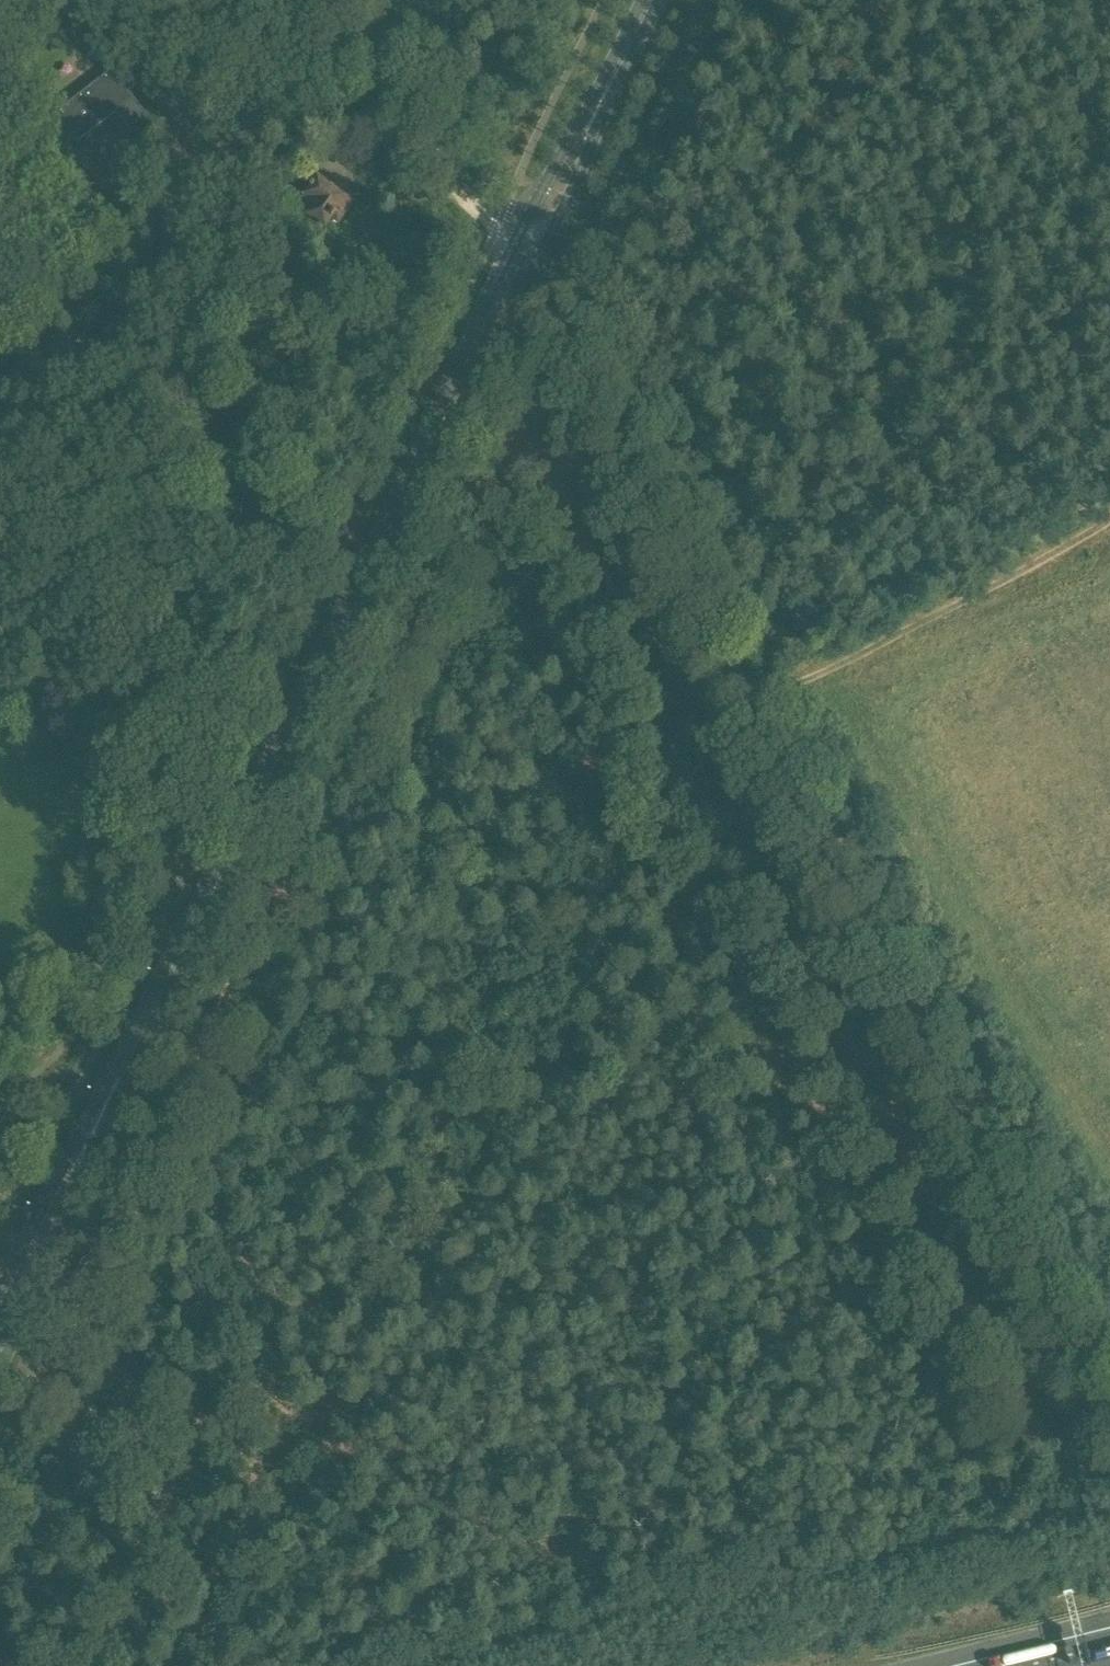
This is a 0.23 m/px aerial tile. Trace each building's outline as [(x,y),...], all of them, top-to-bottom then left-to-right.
[(145,71),(128,50),(108,65),(112,70),(55,113),(77,141),(116,111),(132,131),(125,136),(127,140),(152,121),(125,86),(145,71)] [(319,177),(301,203),(311,210),(309,214),(312,217),(310,221),(321,229),(324,225),(328,227),(333,219),(338,223),(358,195),(334,177),(329,184),(319,177)]
